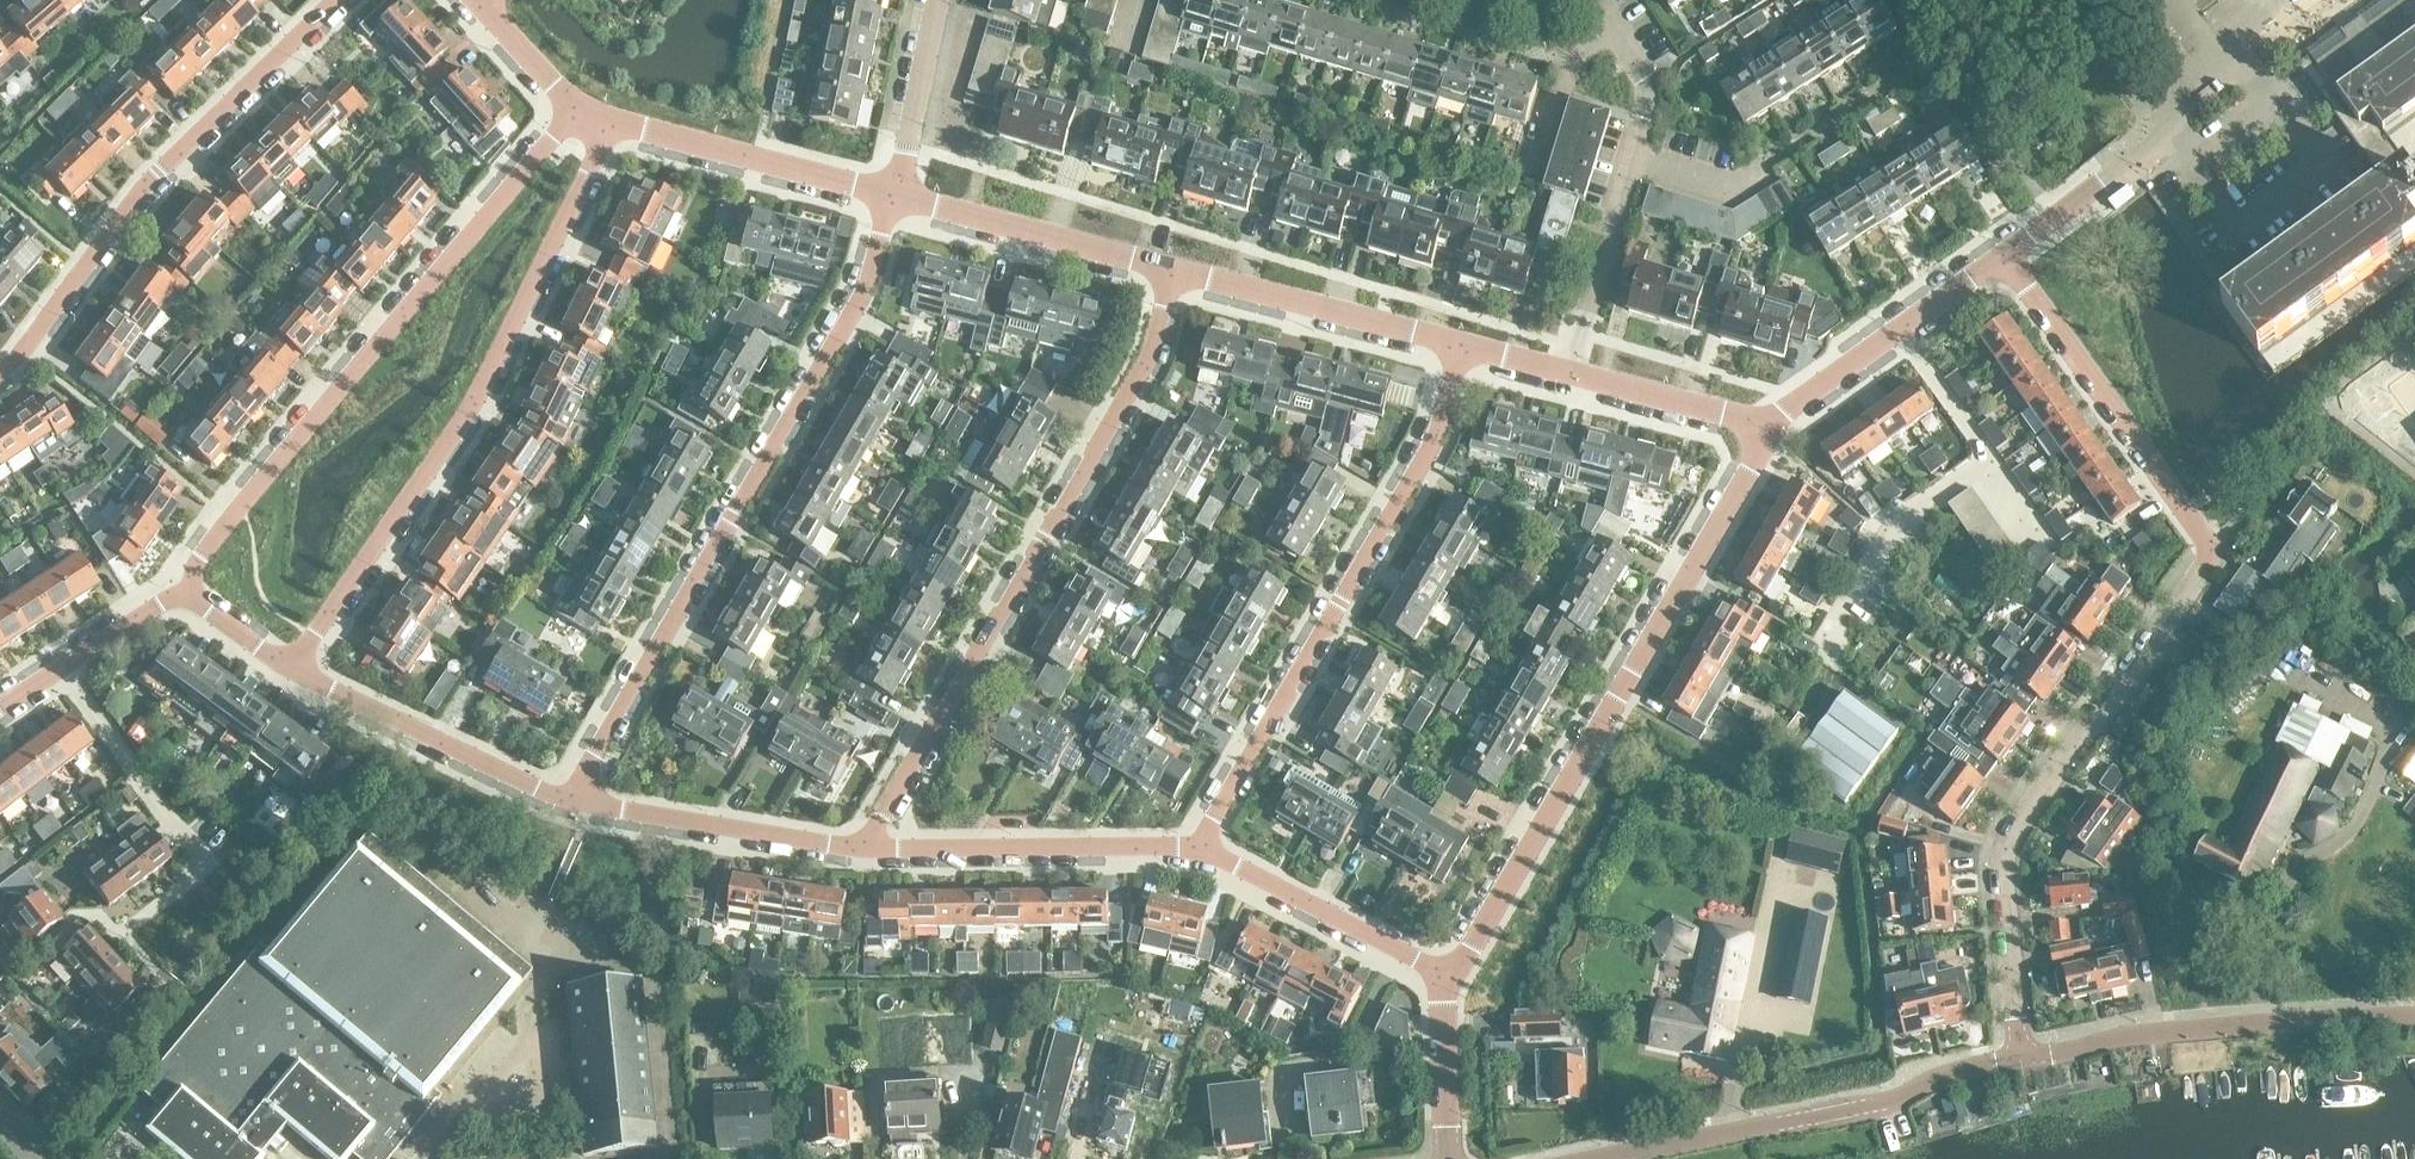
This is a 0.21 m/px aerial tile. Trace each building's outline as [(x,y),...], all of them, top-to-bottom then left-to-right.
[(53,0),(27,0),(8,16),(18,27),(7,37),(26,59),(38,48),(33,42),(65,14),(53,0)] [(65,14),(82,0),(53,0),(65,14)] [(170,11),(180,2),(178,0),(162,0),(160,1),(170,11)] [(237,39),(257,18),(254,14),(264,5),(259,0),(224,0),(211,13),(237,39)] [(427,27),(405,3),(402,7),(396,0),(388,0),(358,27),(369,39),(380,28),(400,50),(401,51),(427,27)] [(794,13),(805,16),(808,0),(797,0),(794,13)] [(840,0),(839,0),(833,30),(877,39),(883,9),(840,0)] [(883,9),(885,0),(840,0),(883,9)] [(991,12),(1033,25),(1041,0),(995,0),(991,12)] [(1087,12),(1113,20),(1117,6),(1099,0),(1090,0),(1087,11),(1087,12)] [(1160,4),(1188,13),(1191,0),(1161,0),(1160,4)] [(1185,22),(1213,30),(1222,0),(1191,0),(1188,13),(1185,22)] [(1213,30),(1241,39),(1253,0),(1222,0),(1213,30)] [(1261,0),(1253,0),(1241,39),(1270,47),(1282,6),(1261,0)] [(1672,10),(1687,0),(1666,0),(1672,10)] [(1871,46),(1896,29),(1878,0),(1864,0),(1848,10),(1871,46)] [(2296,35),(2330,82),(2327,84),(2328,86),(2332,83),(2338,92),(2337,93),(2359,124),(2371,115),(2388,139),(2394,147),(2409,167),(2413,164),(2414,167),(2414,0),(2345,0),(2296,35)] [(158,22),(170,11),(160,1),(148,12),(158,22)] [(1184,26),(1185,22),(1188,13),(1160,4),(1156,17),(1184,26)] [(1311,15),(1282,6),(1270,47),(1298,56),(1311,15)] [(1713,18),(1721,30),(1734,22),(1726,10),(1713,18)] [(1846,62),(1871,46),(1848,10),(1823,26),(1846,62)] [(1749,20),(1757,32),(1770,24),(1762,11),(1749,20)] [(1108,36),(1113,20),(1087,12),(1082,28),(1108,36)] [(211,13),(191,33),(216,59),(237,39),(211,13)] [(1327,65),(1339,24),(1311,15),(1298,56),(1327,65)] [(1156,17),(1152,31),(1180,40),(1184,26),(1156,17)] [(1708,38),(1721,30),(1713,18),(1700,26),(1708,38)] [(1745,39),(1757,32),(1749,20),(1738,27),(1745,39)] [(991,21),(987,35),(1014,43),(1019,29),(991,21)] [(793,22),(788,42),(799,45),(804,24),(793,22)] [(1355,73),(1367,32),(1339,24),(1327,65),(1355,73)] [(1821,77),(1846,62),(1823,26),(1798,42),(1821,77)] [(449,51),(427,27),(401,51),(400,50),(389,61),(411,85),(420,95),(425,90),(446,71),(437,61),(449,51)] [(877,39),(833,30),(826,60),(871,69),(877,39)] [(1152,31),(1147,44),(1175,53),(1180,40),(1152,31)] [(1383,82),(1396,41),(1367,32),(1355,73),(1383,82)] [(170,53),(195,79),(216,59),(191,33),(170,53)] [(987,35),(983,48),(1010,57),(1014,43),(987,35)] [(17,75),(20,78),(33,67),(26,59),(7,37),(0,43),(0,89),(17,75)] [(1096,40),(1093,54),(1102,56),(1105,42),(1096,40)] [(1383,82),(1412,91),(1424,50),(1396,41),(1383,82)] [(1774,58),(1796,93),(1821,77),(1798,42),(1774,58)] [(1066,44),(1061,56),(1071,60),(1075,48),(1066,44)] [(1175,53),(1147,44),(1143,58),(1171,67),(1175,53)] [(1699,52),(1707,65),(1720,56),(1712,44),(1699,52)] [(983,48),(979,62),(1006,70),(1007,69),(1010,57),(983,48)] [(1112,49),(1109,59),(1120,62),(1122,52),(1112,49)] [(1424,50),(1412,91),(1440,99),(1453,58),(1424,50)] [(786,51),(782,72),(793,74),(797,53),(786,51)] [(174,99),(195,79),(170,53),(150,72),(144,65),(133,76),(153,97),(163,87),(174,99)] [(1199,75),(1203,61),(1185,56),(1181,70),(1199,75)] [(1469,108),(1481,67),(1453,58),(1440,99),(1469,108)] [(1771,109),(1796,93),(1774,58),(1749,74),(1771,109)] [(871,69),(826,60),(820,90),(864,99),(871,69)] [(1223,67),(1203,61),(1199,75),(1219,81),(1223,67)] [(979,62),(975,76),(1002,84),(1006,70),(979,62)] [(1510,76),(1481,67),(1469,108),(1497,117),(1510,76)] [(1002,84),(997,97),(995,103),(1010,108),(1001,137),(1032,147),(1046,102),(1015,92),(1021,73),(1007,69),(1006,70),(1002,84)] [(429,105),(449,129),(488,93),(467,70),(455,80),(446,71),(425,90),(434,100),(429,105)] [(1257,93),(1261,79),(1242,73),(1238,87),(1257,93)] [(1746,126),(1771,109),(1749,74),(1723,90),(1746,126)] [(49,76),(43,81),(51,91),(61,82),(56,76),(49,76)] [(143,106),(153,97),(133,76),(122,86),(129,94),(109,113),(134,138),(154,118),(143,106)] [(975,76),(970,89),(997,97),(1002,84),(975,76)] [(1539,85),(1510,76),(1497,117),(1526,126),(1539,85)] [(1280,85),(1261,79),(1257,93),(1276,98),(1280,85)] [(780,80),(774,112),(791,116),(798,84),(780,80)] [(343,83),(331,95),(352,116),(357,112),(363,118),(370,111),(343,83)] [(1927,106),(1940,98),(1933,86),(1919,94),(1927,106)] [(57,101),(67,111),(78,99),(68,89),(57,101)] [(997,97),(970,89),(966,103),(993,112),(995,103),(997,97)] [(858,130),(864,99),(820,90),(814,121),(858,130)] [(1313,110),(1317,96),(1298,90),(1294,104),(1313,110)] [(1070,135),(1085,140),(1098,97),(1081,92),(1076,111),(1046,102),(1032,147),(1064,156),(1070,135)] [(488,93),(449,129),(478,162),(502,141),(494,131),(510,117),(488,93)] [(352,116),(331,95),(319,107),(307,95),(286,115),(312,142),(317,145),(336,127),(339,129),(352,116)] [(1336,102),(1317,96),(1313,110),(1332,116),(1336,102)] [(1093,165),(1125,175),(1139,130),(1109,121),(1114,102),(1098,97),(1085,140),(1100,144),(1093,165)] [(56,122),(67,111),(57,101),(46,112),(56,122)] [(1233,105),(1230,116),(1242,119),(1245,109),(1233,105)] [(1579,105),(1570,134),(1597,142),(1606,114),(1579,105)] [(1370,127),(1374,113),(1355,108),(1351,121),(1370,127)] [(1881,118),(1889,130),(1902,122),(1895,109),(1881,118)] [(113,159),(134,138),(109,113),(88,133),(113,159)] [(1393,119),(1374,113),(1370,127),(1389,133),(1393,119)] [(291,162),(312,142),(286,115),(265,135),(291,162)] [(1877,138),(1889,130),(1881,118),(1869,126),(1877,138)] [(1163,164),(1177,168),(1191,126),(1175,121),(1173,128),(1142,119),(1139,130),(1125,175),(1156,184),(1163,164)] [(1426,144),(1430,131),(1412,125),(1408,139),(1426,144)] [(1173,180),(1189,185),(1186,193),(1217,203),(1232,153),(1206,136),(1208,131),(1191,126),(1177,168),(1173,180)] [(1932,143),(1955,179),(1980,162),(1958,127),(1932,143)] [(1450,137),(1430,131),(1426,144),(1445,150),(1450,137)] [(88,133),(68,153),(93,179),(113,159),(88,133)] [(1588,171),(1597,142),(1570,134),(1561,163),(1588,171)] [(244,156),(270,183),(291,162),(265,135),(244,156)] [(1236,140),(1232,153),(1217,203),(1248,212),(1254,192),(1269,196),(1281,154),(1236,140)] [(1832,149),(1840,162),(1852,154),(1844,141),(1832,149)] [(1458,142),(1455,154),(1463,156),(1466,144),(1458,142)] [(1483,162),(1487,148),(1467,142),(1463,156),(1483,162)] [(1930,194),(1955,179),(1932,143),(1908,159),(1930,194)] [(1506,154),(1487,148),(1483,162),(1501,167),(1506,154)] [(1827,170),(1840,162),(1832,149),(1819,158),(1827,170)] [(72,199),(93,179),(68,153),(48,173),(41,165),(30,176),(49,197),(60,186),(72,199)] [(1308,231),(1322,186),(1326,174),(1295,165),(1297,159),(1281,154),(1269,196),(1266,205),(1280,209),(1276,221),(1308,231)] [(411,166),(442,191),(451,181),(421,155),(411,166)] [(270,183),(244,156),(224,176),(235,188),(225,198),(246,220),(257,209),(250,202),(270,183)] [(1905,210),(1930,194),(1908,159),(1883,175),(1905,210)] [(1588,171),(1561,163),(1552,192),(1555,193),(1580,199),(1588,171)] [(2222,303),(2275,375),(2414,273),(2414,167),(2413,164),(2409,167),(2403,171),(2407,176),(2402,180),(2399,177),(2391,183),(2393,186),(2388,190),(2387,190),(2386,191),(2386,192),(2228,307),(2224,302),(2222,303)] [(1853,174),(1849,176),(1881,226),(1905,210),(1883,175),(1877,165),(1855,179),(1853,174)] [(432,202),(442,191),(411,166),(402,177),(397,173),(387,184),(399,196),(391,205),(417,227),(436,205),(432,202)] [(317,187),(327,197),(338,184),(328,175),(317,187)] [(1881,226),(1849,176),(1836,185),(1845,199),(1833,206),(1856,242),(1881,226)] [(1346,220),(1361,224),(1374,182),(1358,177),(1357,181),(1355,180),(1352,180),(1348,181),(1346,182),(1340,187),(1339,191),(1322,186),(1308,231),(1340,240),(1346,220)] [(1370,249),(1401,259),(1414,214),(1384,205),(1390,187),(1374,182),(1361,224),(1376,229),(1370,249)] [(1797,206),(1789,194),(1788,194),(1781,182),(1769,189),(1785,214),(1797,206)] [(336,196),(346,205),(357,192),(347,183),(336,196)] [(648,236),(659,241),(672,213),(668,212),(675,197),(650,185),(644,198),(629,191),(616,219),(648,235),(648,236)] [(317,208),(327,197),(317,187),(306,199),(317,208)] [(1657,220),(1665,191),(1650,187),(1642,216),(1657,220)] [(1773,222),(1785,214),(1769,189),(1757,197),(1773,222)] [(1472,191),(1450,263),(1465,268),(1462,277),(1493,287),(1507,243),(1493,239),(1494,235),(1493,235),(1495,233),(1495,230),(1498,224),(1497,222),(1495,220),(1485,217),(1482,215),(1489,196),(1472,191)] [(1671,224),(1679,195),(1665,191),(1657,220),(1671,224)] [(1567,242),(1580,199),(1555,193),(1537,252),(1507,243),(1493,287),(1525,297),(1531,276),(1545,280),(1558,239),(1567,242)] [(1671,224),(1685,228),(1693,199),(1679,195),(1671,224)] [(336,217),(346,205),(336,196),(325,208),(336,217)] [(1761,229),(1773,222),(1757,197),(1745,204),(1761,229)] [(201,198),(182,220),(211,244),(228,223),(236,230),(246,220),(225,198),(214,208),(201,198)] [(1693,199),(1685,228),(1699,232),(1707,204),(1693,199)] [(1699,232),(1712,236),(1721,208),(1707,204),(1699,232)] [(1739,243),(1761,229),(1745,204),(1734,212),(1739,243)] [(417,227),(391,205),(372,227),(398,249),(417,227)] [(1435,258),(1450,263),(1466,210),(1450,206),(1445,205),(1441,205),(1439,206),(1437,208),(1435,211),(1433,220),(1414,214),(1401,259),(1432,268),(1435,258)] [(1830,258),(1856,242),(1833,206),(1808,223),(1830,258)] [(1721,208),(1712,236),(1739,243),(1734,212),(1721,208)] [(775,259),(784,222),(751,213),(745,237),(731,233),(723,263),(740,267),(744,251),(775,259)] [(20,284),(42,259),(38,256),(46,248),(13,219),(6,228),(9,230),(0,240),(0,266),(20,284)] [(646,268),(659,241),(648,236),(648,235),(616,219),(602,248),(616,255),(610,267),(636,279),(642,266),(646,268)] [(211,244),(182,220),(164,242),(171,248),(161,261),(167,265),(191,284),(194,285),(219,251),(211,244)] [(818,231),(784,222),(775,259),(808,268),(818,231)] [(379,271),(398,249),(372,227),(353,249),(379,271)] [(1629,311),(1661,321),(1674,276),(1644,267),(1650,249),(1633,244),(1621,287),(1635,291),(1629,311)] [(360,293),(379,271),(353,249),(335,271),(318,257),(309,268),(318,276),(338,293),(347,282),(360,293)] [(949,306),(959,268),(926,259),(912,311),(946,320),(949,306)] [(145,266),(129,289),(159,311),(175,290),(183,295),(191,284),(167,265),(159,276),(145,266)] [(20,284),(0,266),(0,306),(20,284)] [(590,272),(576,301),(608,316),(622,289),(629,293),(636,279),(610,267),(604,279),(590,272)] [(1699,310),(1713,315),(1726,272),(1710,267),(1705,285),(1674,276),(1661,321),(1692,331),(1699,310)] [(949,306),(946,320),(975,328),(972,342),(984,344),(987,331),(993,333),(1005,289),(991,286),(993,277),(959,268),(949,306)] [(1721,339),(1753,349),(1767,303),(1748,298),(1751,288),(1751,286),(1750,284),(1749,282),(1748,280),(1746,278),(1726,272),(1713,315),(1727,319),(1721,339)] [(329,303),(338,293),(318,276),(309,287),(316,293),(297,314),(324,337),(343,315),(329,303)] [(1039,345),(1053,293),(1021,284),(1019,293),(1005,289),(993,333),(1039,345)] [(142,334),(159,311),(129,289),(112,312),(142,334)] [(1767,303),(1753,349),(1785,358),(1790,341),(1805,345),(1807,337),(1820,341),(1844,323),(1828,301),(1828,302),(1802,294),(1801,298),(1771,289),(1767,303)] [(1053,293),(1039,345),(1071,354),(1075,340),(1098,346),(1108,308),(1053,293)] [(750,320),(758,307),(746,300),(738,313),(750,320)] [(576,336),(570,348),(596,360),(606,364),(612,351),(596,343),(608,316),(576,301),(562,329),(576,336)] [(750,320),(762,327),(770,314),(758,307),(750,320)] [(709,347),(722,355),(723,353),(755,372),(769,347),(755,339),(762,327),(750,320),(738,313),(731,309),(709,347)] [(125,357),(142,334),(112,312),(95,336),(125,357)] [(305,359),(324,337),(297,314),(279,335),(272,329),(262,340),(282,357),(291,347),(305,359)] [(232,316),(225,324),(240,335),(246,327),(232,316)] [(1997,362),(2025,342),(2008,318),(1980,338),(1997,362)] [(659,326),(652,338),(664,344),(671,332),(659,326)] [(1234,381),(1244,343),(1212,335),(1201,372),(1234,381)] [(125,357),(95,336),(78,360),(107,381),(125,357)] [(242,378),(269,401),(287,380),(273,368),(282,357),(262,340),(253,351),(260,357),(242,378)] [(910,340),(902,353),(927,367),(934,355),(910,340)] [(1997,362),(2014,385),(2042,365),(2025,342),(1997,362)] [(1290,361),(1276,357),(1277,352),(1244,343),(1234,381),(1261,388),(1255,411),(1275,416),(1277,408),(1288,365),(1290,361)] [(172,356),(183,364),(192,353),(182,344),(172,356)] [(536,381),(569,397),(581,403),(586,394),(590,396),(605,364),(596,360),(570,348),(561,344),(555,356),(550,353),(536,381)] [(668,355),(683,364),(689,352),(674,344),(668,355)] [(723,353),(722,355),(708,378),(740,397),(755,372),(723,353)] [(866,382),(899,401),(912,409),(927,384),(933,388),(941,376),(927,367),(902,353),(895,366),(881,357),(866,382)] [(676,378),(683,364),(668,355),(661,371),(676,378)] [(171,378),(183,364),(172,356),(161,369),(171,378)] [(187,369),(198,378),(208,366),(197,357),(187,369)] [(1302,369),(1288,365),(1277,408),(1292,412),(1296,396),(1328,405),(1338,368),(1305,359),(1302,369)] [(2058,388),(2042,365),(2014,385),(2030,409),(2058,388)] [(1371,377),(1338,368),(1328,405),(1361,414),(1371,377)] [(187,390),(198,378),(187,369),(176,381),(187,390)] [(1026,383),(1051,398),(1059,385),(1034,370),(1026,383)] [(1947,380),(1955,392),(1967,383),(1959,371),(1947,380)] [(223,400),(250,423),(269,401),(242,378),(223,400)] [(725,423),(740,397),(708,378),(694,402),(685,397),(677,410),(704,426),(711,414),(725,423)] [(582,404),(581,403),(569,397),(536,381),(522,410),(527,412),(520,425),(530,429),(555,442),(564,446),(571,433),(568,432),(582,404)] [(899,401),(866,382),(852,407),(884,426),(899,401)] [(1010,424),(1043,443),(1058,418),(1044,410),(1051,398),(1026,383),(1019,397),(1024,400),(1010,424)] [(1967,383),(1955,392),(1964,404),(1976,395),(1967,383)] [(1915,385),(1892,402),(1911,428),(1915,425),(1924,436),(1942,423),(1915,385)] [(2058,388),(2030,409),(2047,432),(2075,412),(2058,388)] [(110,405),(132,424),(143,411),(121,392),(110,405)] [(34,402),(10,418),(30,449),(38,461),(60,445),(66,453),(66,452),(79,444),(47,399),(37,405),(34,402)] [(232,444),(250,423),(223,400),(205,421),(232,444)] [(1892,402),(1869,418),(1888,444),(1911,428),(1892,402)] [(884,426),(852,407),(837,432),(870,451),(884,426)] [(1200,407),(1192,420),(1217,434),(1224,421),(1200,407)] [(1517,462),(1519,455),(1529,418),(1497,409),(1495,414),(1481,411),(1471,450),(1517,462)] [(952,423),(967,431),(973,420),(959,411),(952,423)] [(2063,455),(2092,435),(2075,412),(2047,432),(2063,455)] [(169,433),(147,415),(136,428),(158,446),(169,433)] [(10,418),(0,425),(0,457),(6,465),(30,449),(10,418)] [(1563,481),(1573,442),(1560,439),(1563,427),(1529,418),(1519,455),(1516,469),(1563,481)] [(1888,444),(1869,418),(1846,434),(1865,460),(1888,444)] [(1980,427),(1989,439),(2001,430),(1992,418),(1980,427)] [(1156,449),(1200,475),(1214,450),(1209,447),(1217,434),(1192,420),(1185,433),(1170,424),(1156,449)] [(1224,421),(1217,434),(1226,440),(1235,426),(1225,420),(1224,421)] [(213,467),(232,444),(205,421),(186,444),(213,467)] [(959,444),(967,431),(952,423),(944,436),(959,444)] [(997,436),(991,446),(1029,468),(1043,443),(1010,424),(1002,439),(997,436)] [(626,440),(641,448),(648,434),(633,427),(626,440)] [(555,442),(530,429),(524,442),(508,435),(490,460),(520,480),(521,479),(534,488),(564,448),(555,442)] [(2001,430),(1989,439),(1997,451),(2009,442),(2001,430)] [(914,443),(929,452),(936,439),(921,431),(914,443)] [(837,432),(823,456),(855,476),(870,451),(837,432)] [(1581,472),(1614,480),(1624,443),(1590,434),(1587,446),(1573,442),(1563,481),(1578,485),(1581,472)] [(1865,460),(1846,434),(1823,451),(1842,477),(1865,460)] [(661,460),(694,479),(709,454),(676,435),(661,460)] [(2108,458),(2092,435),(2063,455),(2080,478),(2108,458)] [(1315,451),(1338,465),(1347,450),(1323,436),(1315,451)] [(635,460),(641,448),(626,440),(620,453),(635,460)] [(1301,441),(1297,451),(1311,457),(1315,449),(1316,448),(1301,441)] [(921,465),(929,452),(914,443),(907,457),(921,465)] [(1624,443),(1614,480),(1667,494),(1677,457),(1624,443)] [(1014,493),(1029,468),(991,446),(988,444),(966,482),(990,496),(998,484),(1014,493)] [(1937,446),(1929,452),(1940,469),(1949,463),(1937,446)] [(1203,477),(1200,475),(1156,449),(1141,473),(1174,493),(1189,501),(1203,477)] [(1299,490),(1333,510),(1347,485),(1332,476),(1338,465),(1315,451),(1308,463),(1313,466),(1299,490)] [(1940,469),(1929,452),(1920,458),(1932,475),(1940,469)] [(841,500),(855,476),(823,456),(808,481),(841,500)] [(2043,457),(2029,467),(2034,474),(2048,464),(2043,457)] [(2125,481),(2108,458),(2080,478),(2096,502),(2125,481)] [(502,521),(516,530),(519,532),(528,521),(524,519),(542,494),(534,488),(521,479),(520,480),(490,460),(473,486),(486,495),(478,506),(502,522),(502,521)] [(694,479),(661,460),(646,485),(679,504),(694,479)] [(141,481),(125,503),(161,530),(178,507),(171,502),(182,489),(150,464),(139,479),(141,481)] [(2013,473),(2021,485),(2034,477),(2025,465),(2013,473)] [(43,468),(33,475),(42,488),(52,481),(43,468)] [(1160,517),(1174,493),(1141,473),(1127,498),(1160,517)] [(598,490),(613,499),(621,487),(606,477),(598,490)] [(2034,477),(2021,485),(2030,497),(2042,488),(2034,477)] [(1241,490),(1255,498),(1262,486),(1248,478),(1241,490)] [(1891,479),(1882,485),(1894,502),(1903,496),(1891,479)] [(793,506),(826,525),(841,500),(808,481),(793,506)] [(885,493),(899,502),(907,489),(893,481),(885,493)] [(2142,505),(2125,481),(2096,502),(2114,526),(2130,514),(2142,505)] [(82,486),(64,496),(71,505),(86,498),(94,489),(87,482),(82,486)] [(1486,482),(1478,495),(1504,509),(1511,496),(1486,482)] [(111,493),(100,483),(89,496),(99,505),(111,493)] [(1794,483),(1779,508),(1808,524),(1822,499),(1794,483)] [(2328,523),(2339,508),(2305,484),(2279,519),(2294,529),(2259,578),(2245,567),(2215,609),(2234,622),(2252,597),(2262,604),(2274,587),(2283,594),(2306,561),(2313,566),(2339,530),(2328,523)] [(679,504),(646,485),(632,509),(665,529),(679,504)] [(949,530),(981,549),(996,524),(982,516),(990,503),(958,485),(950,499),(963,506),(949,530)] [(1894,502),(1882,485),(1874,491),(1886,508),(1894,502)] [(1882,511),(1865,486),(1854,493),(1872,518),(1882,511)] [(1972,489),(1949,506),(1956,516),(1961,523),(1984,507),(1972,489)] [(605,511),(613,499),(598,490),(591,502),(605,511)] [(1248,511),(1255,498),(1241,490),(1233,502),(1248,511)] [(1333,510),(1299,490),(1285,515),(1318,535),(1333,510)] [(905,505),(919,513),(927,501),(912,492),(905,505)] [(892,514),(899,502),(885,493),(878,505),(892,514)] [(1504,509),(1478,495),(1471,508),(1456,499),(1441,524),(1474,543),(1488,519),(1496,523),(1504,509)] [(1112,523),(1145,542),(1160,517),(1127,498),(1112,523)] [(1204,510),(1218,519),(1223,510),(1209,502),(1204,510)] [(161,530),(125,503),(124,505),(119,505),(107,522),(110,527),(91,539),(108,564),(118,556),(133,567),(161,530)] [(912,526),(919,513),(905,505),(898,517),(912,526)] [(502,522),(478,506),(471,517),(457,507),(440,534),(469,554),(487,528),(494,533),(502,522)] [(826,525),(793,506),(778,531),(796,542),(789,555),(814,569),(820,559),(819,554),(812,550),(826,525)] [(1587,506),(1581,528),(1592,534),(1606,511),(1587,506)] [(1984,507),(1961,523),(1974,541),(1997,524),(1984,507)] [(1808,524),(1779,508),(1765,532),(1794,548),(1808,524)] [(1850,508),(1839,520),(1854,532),(1864,521),(1850,508)] [(632,509),(617,534),(650,553),(665,529),(632,509)] [(1211,531),(1218,519),(1204,510),(1197,523),(1211,531)] [(2045,518),(2054,531),(2066,522),(2057,510),(2045,518)] [(1602,525),(1626,539),(1633,527),(1609,513),(1602,525)] [(1303,561),(1318,535),(1285,515),(1270,541),(1303,561)] [(57,520),(46,526),(56,541),(67,536),(57,520)] [(2066,522),(2054,531),(2062,543),(2075,534),(2066,522)] [(1145,542),(1112,523),(1097,549),(1111,556),(1103,569),(1135,588),(1143,574),(1131,567),(1145,542)] [(1460,568),(1474,543),(1441,524),(1427,548),(1460,568)] [(1997,524),(1974,541),(1986,558),(2010,542),(1997,524)] [(1618,552),(1626,539),(1602,525),(1594,538),(1599,542),(1585,566),(1618,585),(1633,560),(1618,552)] [(567,538),(582,546),(589,535),(575,526),(567,538)] [(856,542),(870,551),(877,539),(863,530),(856,542)] [(967,574),(981,549),(949,530),(941,544),(935,541),(929,552),(967,574)] [(1839,530),(1834,539),(1852,549),(1857,540),(1839,530)] [(1751,556),(1780,572),(1794,548),(1765,532),(1751,556)] [(435,569),(428,580),(450,596),(459,583),(452,579),(469,554),(440,534),(422,560),(435,569)] [(562,534),(554,546),(559,550),(567,538),(562,534)] [(650,553),(617,534),(603,559),(636,578),(650,553)] [(57,564),(79,548),(71,536),(48,552),(57,564)] [(573,559),(582,546),(567,538),(559,550),(573,559)] [(1852,549),(1834,539),(1828,548),(1846,559),(1852,549)] [(863,563),(870,551),(856,542),(849,555),(863,563)] [(876,554),(890,563),(897,550),(883,542),(876,554)] [(2010,542),(1986,558),(1999,576),(2022,559),(2010,542)] [(2028,551),(2028,564),(2045,578),(2057,562),(2041,542),(2028,551)] [(2400,542),(2392,550),(2398,557),(2406,548),(2400,542)] [(906,572),(920,580),(953,599),(967,574),(929,552),(920,547),(906,572)] [(1175,559),(1189,568),(1196,556),(1182,547),(1175,559)] [(1427,548),(1412,573),(1445,592),(1460,568),(1427,548)] [(10,556),(19,570),(30,564),(21,549),(10,556)] [(575,575),(575,576),(621,603),(636,578),(603,559),(594,554),(580,578),(575,575)] [(883,575),(890,563),(876,554),(868,566),(883,575)] [(1537,555),(1530,566),(1544,575),(1551,564),(1537,555)] [(9,576),(19,570),(10,556),(0,561),(9,576)] [(55,572),(75,603),(100,586),(80,556),(55,572)] [(1780,572),(1751,556),(1737,581),(1765,597),(1780,572)] [(1181,580),(1189,568),(1175,559),(1167,572),(1181,580)] [(1194,572),(1208,580),(1215,567),(1201,559),(1194,572)] [(761,562),(746,588),(779,607),(793,582),(800,586),(806,585),(812,574),(786,560),(779,572),(761,562)] [(1544,575),(1530,566),(1521,579),(1535,588),(1544,575)] [(1571,591),(1603,610),(1618,585),(1585,566),(1571,591)] [(2053,567),(2045,578),(2105,621),(2120,600),(2119,599),(2132,582),(2113,568),(2100,585),(2090,578),(2082,589),(2053,567)] [(1237,597),(1271,616),(1285,591),(1252,571),(1237,597)] [(75,603),(55,572),(31,588),(51,618),(75,603)] [(1200,592),(1208,580),(1194,572),(1186,583),(1200,592)] [(534,573),(520,593),(530,600),(544,580),(534,573)] [(1445,592),(1412,573),(1398,598),(1431,617),(1445,592)] [(1496,573),(1489,585),(1504,594),(1512,582),(1496,573)] [(1990,575),(1981,586),(1990,593),(1999,582),(1990,575)] [(621,603),(575,576),(553,613),(561,617),(584,632),(592,636),(599,623),(607,627),(621,603)] [(1080,578),(1065,604),(1097,622),(1113,596),(1080,578)] [(1811,578),(1806,587),(1823,598),(1829,589),(1811,578)] [(2045,578),(2037,589),(2067,611),(2060,621),(2089,642),(2105,621),(2045,578)] [(407,582),(389,608),(418,628),(427,634),(445,608),(443,607),(450,596),(428,580),(420,592),(407,582)] [(953,599),(920,580),(912,593),(909,591),(902,603),(906,605),(938,624),(953,599)] [(1504,594),(1489,585),(1482,597),(1496,605),(1504,594)] [(1823,598),(1806,587),(1800,597),(1818,607),(1823,598)] [(7,604),(27,634),(51,618),(31,588),(7,604)] [(746,588),(732,612),(765,632),(779,607),(746,588)] [(847,604),(861,612),(869,599),(854,591),(847,604)] [(1588,636),(1603,610),(1571,591),(1555,616),(1543,609),(1534,624),(1569,645),(1578,629),(1588,636)] [(1256,641),(1271,616),(1237,597),(1223,622),(1256,641)] [(1431,617),(1398,598),(1383,623),(1416,643),(1431,617)] [(1722,606),(1708,630),(1736,646),(1749,654),(1762,630),(1765,632),(1772,619),(1739,599),(1732,611),(1722,606)] [(27,634),(7,604),(0,608),(0,646),(3,650),(27,634)] [(854,624),(861,612),(847,604),(840,616),(854,624)] [(1083,648),(1097,622),(1065,604),(1051,629),(1083,648)] [(906,605),(891,630),(924,649),(938,624),(906,605)] [(1165,621),(1179,629),(1188,614),(1174,606),(1165,621)] [(418,628),(389,608),(371,634),(384,643),(376,655),(399,671),(408,658),(410,660),(427,634),(418,628)] [(732,645),(724,658),(750,673),(757,660),(751,656),(765,632),(732,612),(718,637),(732,645)] [(808,624),(823,632),(829,620),(815,612),(808,624)] [(577,645),(584,632),(561,617),(553,630),(577,645)] [(2011,626),(2002,638),(2061,681),(2076,660),(2071,656),(2077,647),(2037,618),(2024,635),(2011,626)] [(563,686),(522,662),(529,651),(513,641),(519,631),(500,620),(478,657),(495,667),(485,683),(544,718),(558,694),(563,686)] [(1172,641),(1179,629),(1165,621),(1158,632),(1172,641)] [(1256,641),(1223,622),(1209,646),(1242,666),(1256,641)] [(1460,634),(1474,642),(1481,630),(1467,622),(1460,634)] [(815,645),(823,632),(808,624),(801,637),(815,645)] [(1523,672),(1556,691),(1571,666),(1560,660),(1569,645),(1534,624),(1525,639),(1538,647),(1523,672)] [(1127,640),(1142,648),(1148,635),(1134,627),(1127,640)] [(1083,648),(1051,629),(1036,654),(1051,663),(1044,675),(1068,689),(1076,676),(1069,672),(1083,648)] [(909,673),(924,649),(891,630),(877,655),(909,673)] [(1736,646),(1708,630),(1693,655),(1735,679),(1746,660),(1745,659),(1749,654),(1736,646)] [(1486,633),(1478,646),(1492,655),(1500,641),(1486,633)] [(1466,655),(1474,642),(1460,634),(1452,646),(1466,655)] [(2002,638),(1994,649),(2011,661),(2003,671),(2015,680),(2008,690),(2032,707),(2039,698),(2045,703),(2061,681),(2002,638)] [(1137,656),(1142,648),(1127,640),(1123,648),(1137,656)] [(180,692),(202,663),(177,644),(155,674),(180,692)] [(1209,646),(1194,671),(1228,690),(1242,666),(1209,646)] [(1492,655),(1478,646),(1472,658),(1486,666),(1492,655)] [(1365,654),(1350,679),(1384,699),(1398,673),(1365,654)] [(848,689),(873,703),(880,690),(895,698),(909,673),(877,655),(866,674),(859,670),(848,689)] [(1693,655),(1679,679),(1721,704),(1735,679),(1693,655)] [(750,673),(724,658),(717,671),(728,678),(740,685),(742,686),(750,673)] [(363,661),(355,673),(360,677),(369,665),(363,661)] [(1780,672),(1762,662),(1757,671),(1774,682),(1780,672)] [(199,720),(227,681),(202,663),(180,692),(173,701),(199,720)] [(1213,715),(1228,690),(1194,671),(1183,665),(1169,689),(1174,691),(1166,705),(1190,719),(1198,706),(1213,715)] [(1542,716),(1556,691),(1523,672),(1509,697),(1542,716)] [(1068,689),(1044,675),(1037,687),(1060,701),(1068,689)] [(1947,675),(1939,685),(2017,742),(2032,721),(2025,716),(2032,707),(2008,690),(2008,689),(2001,699),(1990,691),(1982,701),(1947,675)] [(707,743),(733,698),(740,685),(728,678),(713,703),(696,693),(677,726),(707,743)] [(1384,699),(1350,679),(1336,704),(1369,723),(1384,699)] [(1721,704),(1679,679),(1665,704),(1674,710),(1667,722),(1701,741),(1708,728),(1707,727),(1721,704)] [(227,681),(199,720),(224,738),(230,729),(252,700),(227,681)] [(1458,683),(1450,696),(1464,704),(1472,691),(1458,683)] [(563,686),(558,694),(567,699),(573,691),(563,685),(563,686)] [(1939,685),(1931,695),(1954,712),(1939,732),(1939,733),(1958,747),(1985,767),(1991,771),(1998,761),(2001,764),(2017,742),(1939,685)] [(435,687),(423,705),(435,713),(447,695),(435,687)] [(790,696),(776,687),(761,714),(733,698),(707,743),(737,760),(755,728),(767,735),(775,721),(790,696)] [(865,716),(873,703),(848,689),(840,702),(865,716)] [(1080,729),(1052,713),(1045,726),(1026,760),(1055,777),(1062,766),(1074,773),(1087,751),(1102,724),(1113,705),(1116,700),(1102,691),(1080,729)] [(1795,767),(1846,805),(1899,732),(1848,695),(1795,767)] [(790,696),(775,721),(787,728),(772,753),(802,770),(821,737),(828,724),(800,708),(803,703),(790,696)] [(996,742),(1026,760),(1045,726),(1052,713),(1046,710),(1022,696),(1015,707),(1015,709),(996,742)] [(1464,704),(1450,696),(1443,708),(1457,716),(1464,704)] [(1509,697),(1494,721),(1527,741),(1542,716),(1509,697)] [(277,718),(252,700),(230,729),(255,747),(277,718)] [(1757,712),(1739,702),(1733,711),(1751,721),(1757,712)] [(1433,711),(1418,703),(1412,715),(1426,723),(1433,711)] [(1336,737),(1329,750),(1353,764),(1361,751),(1355,747),(1369,723),(1336,704),(1321,729),(1336,737)] [(1154,729),(1113,705),(1102,724),(1087,751),(1099,758),(1098,760),(1127,777),(1153,731),(1154,729)] [(1199,724),(1190,719),(1166,705),(1158,718),(1183,732),(1191,737),(1199,724)] [(2318,790),(2315,788),(2308,804),(2309,805),(2309,804),(2311,804),(2335,807),(2335,810),(2341,814),(2346,805),(2348,805),(2369,761),(2375,746),(2352,734),(2352,733),(2294,705),(2275,744),(2278,745),(2229,851),(2207,840),(2195,860),(2258,893),(2320,765),(2328,769),(2318,790)] [(1426,723),(1412,715),(1405,728),(1419,736),(1426,723)] [(1799,715),(1783,738),(1792,744),(1808,721),(1799,715)] [(71,716),(48,734),(70,763),(93,745),(71,716)] [(277,718),(255,747),(249,755),(274,773),(280,766),(302,736),(277,718)] [(1527,741),(1494,721),(1480,746),(1513,765),(1527,741)] [(862,744),(828,724),(821,737),(802,770),(831,788),(834,783),(838,785),(848,768),(844,766),(847,760),(852,762),(862,744)] [(1153,731),(1127,777),(1156,794),(1176,760),(1161,751),(1168,740),(1153,731)] [(1935,734),(1929,742),(1950,758),(1958,747),(1939,733),(1939,732),(1937,731),(1935,734)] [(47,781),(70,763),(48,734),(25,751),(47,781)] [(148,735),(140,746),(149,752),(155,744),(153,739),(148,735)] [(327,755),(302,736),(280,766),(306,785),(327,755)] [(2392,768),(2414,784),(2414,736),(2392,768)] [(1452,780),(1477,794),(1484,781),(1499,790),(1513,765),(1480,746),(1466,770),(1460,766),(1452,780)] [(1932,760),(1924,771),(1929,774),(1929,773),(1971,804),(1987,783),(1984,781),(1991,771),(1985,767),(1958,747),(1950,758),(1956,762),(1948,772),(1937,763),(1932,760)] [(1353,764),(1329,750),(1321,763),(1345,777),(1353,764)] [(2,769),(24,798),(47,781),(25,751),(2,769)] [(1275,760),(1270,768),(1279,774),(1285,765),(1275,760)] [(180,767),(168,783),(179,790),(190,775),(180,767)] [(1293,794),(1280,817),(1310,834),(1335,790),(1295,767),(1294,769),(1283,788),(1293,794)] [(24,798),(2,769),(0,770),(0,813),(2,815),(24,798)] [(2118,772),(2115,770),(2099,791),(2111,800),(2121,786),(2118,772)] [(1929,774),(1922,783),(1933,791),(1925,803),(1956,825),(1971,804),(1929,773),(1929,774)] [(97,778),(87,786),(98,801),(108,794),(97,778)] [(1335,790),(1310,834),(1340,852),(1352,830),(1364,837),(1366,834),(1379,812),(1394,788),(1394,787),(1382,780),(1365,808),(1335,790)] [(1469,807),(1477,794),(1452,780),(1444,793),(1469,807)] [(209,784),(197,800),(209,809),(221,793),(209,784)] [(98,801),(87,786),(77,793),(89,808),(98,801)] [(130,786),(121,793),(130,805),(139,798),(130,786)] [(1379,812),(1366,834),(1368,835),(1369,833),(1380,839),(1376,845),(1406,862),(1425,829),(1433,817),(1435,812),(1394,788),(1379,812)] [(1895,795),(1887,811),(1902,819),(1911,804),(1895,795)] [(2407,814),(2414,821),(2414,797),(2403,812),(2407,814)] [(217,799),(209,810),(217,816),(225,805),(217,799)] [(2093,800),(2083,813),(2136,853),(2140,834),(2135,829),(2140,822),(2112,802),(2106,810),(2093,800)] [(2309,804),(2309,805),(2297,824),(2297,827),(2298,828),(2313,844),(2314,845),(2316,845),(2318,844),(2336,836),(2338,834),(2338,833),(2339,831),(2335,810),(2335,807),(2311,804),(2309,804)] [(2136,853),(2083,813),(2067,835),(2094,855),(2092,858),(2122,881),(2128,870),(2135,855),(2136,853)] [(52,814),(42,821),(53,836),(63,828),(52,814)] [(1922,814),(1919,825),(1932,829),(1935,818),(1922,814)] [(117,831),(125,842),(151,875),(172,859),(138,815),(117,831)] [(1425,829),(1406,862),(1436,879),(1443,884),(1469,839),(1433,817),(1425,829)] [(1877,817),(1871,830),(1880,833),(1884,820),(1877,817)] [(1909,827),(1884,820),(1880,833),(1880,835),(1904,842),(1909,827)] [(53,836),(42,821),(33,829),(44,843),(53,836)] [(80,824),(71,831),(80,843),(89,836),(80,824)] [(256,826),(246,839),(265,855),(276,842),(256,826)] [(1844,842),(1793,829),(1785,862),(1836,874),(1844,842)] [(368,833),(269,953),(260,946),(139,1092),(164,1112),(147,1132),(168,1152),(169,1158),(262,1158),(261,1158),(289,1126),(327,1158),(347,1158),(351,1155),(356,1158),(389,1158),(442,1098),(434,1089),(532,971),(368,833)] [(1912,853),(1908,853),(1911,879),(1950,875),(1947,850),(1941,850),(1940,839),(1911,841),(1912,853)] [(104,857),(130,891),(151,875),(125,842),(104,857)] [(0,854),(0,860),(8,871),(17,863),(7,849),(0,854)] [(130,891),(104,857),(83,874),(109,907),(130,891)] [(33,861),(24,868),(33,880),(42,873),(33,861)] [(1913,894),(1899,896),(1900,906),(1952,901),(1950,875),(1911,879),(1912,890),(1913,894)] [(759,913),(764,882),(736,877),(735,889),(721,886),(715,923),(729,925),(732,909),(759,913)] [(2092,906),(2089,878),(2051,882),(2054,910),(2092,906)] [(785,930),(787,918),(792,886),(764,882),(759,913),(757,925),(785,930)] [(814,922),(820,891),(792,886),(787,918),(814,922)] [(687,907),(702,910),(706,893),(690,890),(687,907)] [(847,896),(820,891),(814,922),(812,937),(840,941),(840,943),(855,946),(861,908),(846,906),(847,896)] [(43,893),(8,918),(29,947),(64,921),(43,893)] [(1024,929),(1024,894),(996,895),(996,929),(1024,929)] [(1024,929),(1053,928),(1052,894),(1024,894),(1024,929)] [(1053,928),(1081,928),(1081,894),(1052,894),(1053,928)] [(1109,894),(1081,894),(1081,928),(1110,928),(1110,944),(1124,944),(1124,906),(1109,906),(1109,894)] [(940,929),(939,895),(911,896),(911,930),(940,929)] [(968,895),(939,895),(940,929),(957,929),(957,943),(968,943),(968,929),(968,895)] [(996,929),(996,895),(968,895),(968,929),(996,929)] [(911,942),(911,930),(911,896),(883,896),(883,908),(869,909),(869,946),(884,946),(884,943),(911,942)] [(1899,896),(1884,897),(1885,908),(1900,906),(1899,896)] [(1171,953),(1182,905),(1154,898),(1152,910),(1138,906),(1129,944),(1171,953)] [(2131,899),(2105,901),(2106,916),(2133,914),(2131,899)] [(1952,901),(1900,906),(1902,919),(1903,919),(1903,918),(1915,917),(1916,931),(1955,928),(1952,901)] [(1182,905),(1171,953),(1212,963),(1221,926),(1207,923),(1210,911),(1182,905)] [(1900,906),(1885,908),(1887,921),(1902,919),(1900,906)] [(1783,957),(1775,999),(1810,1006),(1812,999),(1828,920),(1792,913),(1783,957)] [(2131,947),(2092,956),(2103,1003),(2113,1000),(2112,992),(2130,988),(2129,984),(2138,981),(2133,958),(2148,954),(2138,916),(2125,919),(2131,947)] [(1699,957),(1695,917),(1656,920),(1660,961),(1699,957)] [(2071,942),(2069,923),(2054,925),(2056,944),(2071,942)] [(1245,980),(1255,985),(1277,941),(1252,928),(1246,938),(1234,932),(1217,966),(1229,972),(1237,958),(1252,966),(1245,980)] [(1693,1012),(1660,1005),(1652,1046),(1728,1062),(1754,940),(1711,929),(1693,1012)] [(56,959),(74,979),(106,949),(88,930),(56,959)] [(1303,954),(1277,941),(1255,985),(1280,998),(1287,984),(1303,954)] [(1932,943),(1917,947),(1918,949),(1922,969),(1936,966),(1937,966),(1932,943)] [(2103,1003),(2092,956),(2089,943),(2051,952),(2062,999),(2071,997),(2073,1001),(2091,997),(2093,1005),(2103,1003)] [(752,946),(750,967),(767,968),(769,948),(752,946)] [(74,979),(91,997),(123,968),(106,949),(74,979)] [(1918,949),(1906,951),(1911,973),(1922,971),(1922,969),(1918,949)] [(1008,974),(1026,974),(1025,953),(1007,954),(1008,974)] [(1025,953),(1026,974),(1042,974),(1042,953),(1025,953)] [(1064,953),(1064,974),(1082,974),(1082,953),(1064,953)] [(797,954),(794,974),(804,975),(807,955),(797,954)] [(912,954),(913,975),(930,975),(930,954),(912,954)] [(958,975),(968,974),(968,954),(958,954),(958,975)] [(968,954),(968,974),(979,974),(979,954),(968,954)] [(1287,984),(1313,997),(1328,967),(1303,954),(1287,984)] [(1936,966),(1922,969),(1922,971),(1923,972),(1936,1029),(1966,1022),(1963,1008),(1968,1007),(1971,1003),(1964,970),(1939,977),(1936,966)] [(1354,980),(1328,967),(1313,997),(1325,1004),(1318,1018),(1342,1031),(1360,998),(1348,992),(1354,980)] [(123,968),(91,997),(109,1017),(141,987),(123,968)] [(1913,981),(1887,987),(1890,1016),(1901,1013),(1906,1036),(1936,1029),(1923,972),(1911,975),(1913,981)] [(0,989),(0,994),(6,1000),(16,991),(8,982),(0,989)] [(654,1149),(638,983),(569,990),(585,1156),(654,1149)] [(742,984),(740,1003),(760,1004),(762,985),(742,984)] [(48,988),(37,998),(44,1006),(56,996),(48,988)] [(995,1000),(982,1050),(1002,1055),(1015,1005),(995,1000)] [(1244,1001),(1237,1017),(1247,1021),(1254,1006),(1244,1001)] [(1368,1064),(1381,1063),(1415,1059),(1410,1016),(1389,1007),(1367,1054),(1368,1064)] [(1196,1008),(1193,1019),(1202,1022),(1205,1011),(1196,1008)] [(0,1011),(0,1026),(8,1018),(1,1010),(0,1011)] [(1516,1018),(1513,1018),(1514,1039),(1546,1038),(1561,1037),(1560,1019),(1561,1019),(1561,1016),(1555,1016),(1554,1011),(1515,1012),(1516,1018)] [(73,1014),(62,1024),(69,1032),(80,1022),(73,1014)] [(1280,1018),(1271,1036),(1288,1044),(1296,1026),(1280,1018)] [(4,1086),(31,1061),(36,1056),(42,1051),(10,1027),(0,1040),(0,1081),(4,1086)] [(871,1027),(861,1027),(862,1039),(872,1039),(871,1027)] [(859,1029),(850,1029),(851,1037),(860,1037),(859,1029)] [(1057,1034),(1036,1108),(1048,1111),(1042,1132),(1057,1136),(1083,1040),(1057,1034)] [(96,1039),(85,1050),(92,1057),(103,1047),(96,1039)] [(1515,1044),(1492,1044),(1492,1057),(1515,1056),(1515,1044)] [(1111,1101),(1099,1143),(1127,1151),(1136,1119),(1122,1114),(1128,1093),(1161,1103),(1172,1065),(1125,1051),(1114,1089),(1115,1089),(1112,1101),(1111,1101)] [(1584,1053),(1537,1055),(1539,1102),(1557,1101),(1557,1103),(1587,1101),(1586,1065),(1585,1065),(1584,1053)] [(31,1061),(4,1086),(25,1108),(52,1083),(31,1061)] [(1382,1074),(1381,1063),(1368,1064),(1357,1065),(1358,1076),(1308,1082),(1315,1139),(1365,1134),(1362,1108),(1376,1106),(1373,1075),(1382,1074)] [(942,1119),(939,1082),(938,1077),(908,1079),(908,1083),(888,1084),(891,1133),(911,1132),(911,1137),(934,1136),(933,1120),(942,1119)] [(1268,1146),(1262,1087),(1212,1092),(1218,1151),(1268,1146)] [(850,1144),(848,1097),(811,1098),(812,1113),(807,1113),(808,1130),(813,1129),(814,1146),(850,1144)] [(775,1147),(772,1098),(718,1100),(720,1150),(775,1147)] [(997,1156),(1010,1158),(1035,1158),(1042,1132),(1048,1111),(1036,1108),(1036,1110),(1011,1103),(997,1156)] [(130,1107),(118,1122),(125,1128),(137,1113),(130,1107)] [(900,1158),(918,1158),(929,1157),(926,1141),(898,1145),(900,1158)]
